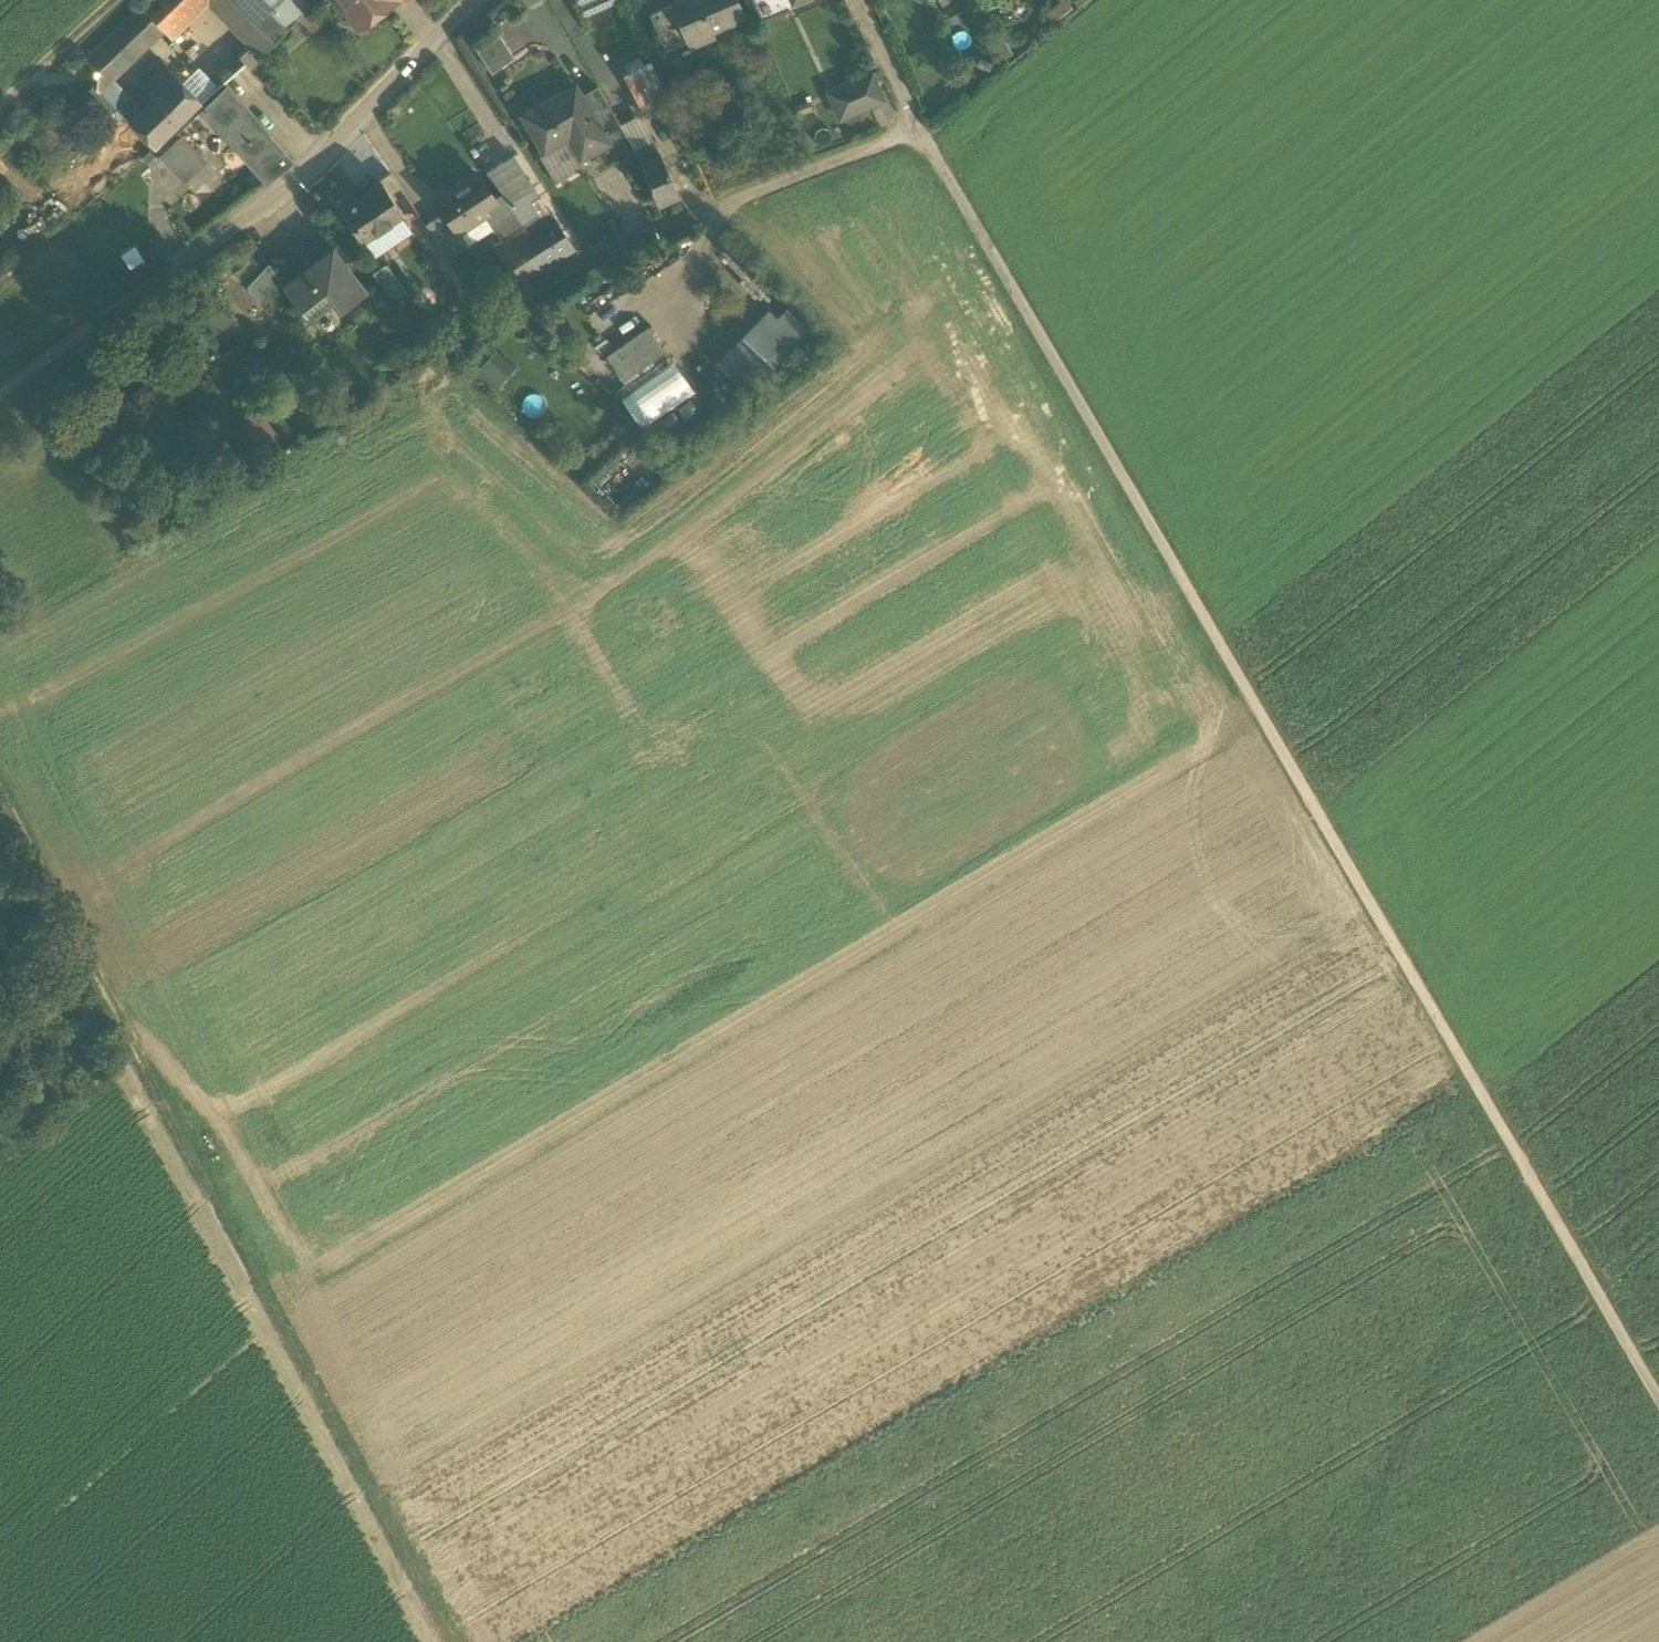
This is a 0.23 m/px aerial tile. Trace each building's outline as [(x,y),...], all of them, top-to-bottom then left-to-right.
[(142,7),(165,31),(172,37),(209,1),(211,0),(149,0),(142,7)] [(256,0),(211,0),(209,1),(258,48),(264,54),(287,30),(256,0)] [(300,0),(256,0),(287,30),(308,8),(300,0)] [(330,0),(338,11),(346,12),(354,23),(387,0),(330,0)] [(584,17),(623,0),(576,0),(584,17)] [(736,0),(685,0),(674,4),(690,40),(743,18),(736,0)] [(674,4),(650,14),(665,51),(690,40),(674,4)] [(165,31),(142,7),(88,57),(100,69),(111,82),(165,31)] [(515,59),(500,36),(477,52),(492,75),(515,59)] [(258,48),(241,65),(243,67),(245,65),(249,70),(264,54),(258,48)] [(651,59),(598,89),(608,105),(622,127),(644,116),(670,102),(651,59)] [(162,62),(141,83),(155,97),(176,76),(162,62)] [(111,82),(100,69),(97,83),(94,86),(116,109),(127,96),(111,82)] [(872,74),(842,87),(855,114),(884,101),(872,74)] [(155,97),(154,98),(179,125),(203,102),(176,76),(155,97)] [(116,109),(94,86),(82,99),(105,120),(116,109)] [(576,86),(524,118),(545,153),(573,137),(585,157),(625,132),(622,127),(608,105),(593,114),(576,86)] [(295,161),(227,87),(202,109),(270,184),(295,161)] [(842,87),(828,94),(840,121),(855,114),(842,87)] [(142,110),(127,96),(116,109),(130,122),(142,110)] [(179,125),(154,98),(142,110),(130,122),(156,148),(179,125)] [(644,116),(622,127),(625,132),(627,135),(648,126),(644,116)] [(202,158),(184,137),(163,156),(185,176),(202,158)] [(573,137),(545,153),(546,154),(540,158),(556,184),(584,167),(580,160),(585,157),(573,137)] [(653,143),(636,150),(644,163),(661,155),(653,143)] [(644,163),(641,164),(659,204),(678,195),(661,155),(644,163)] [(535,190),(514,156),(488,173),(501,189),(504,194),(511,205),(535,190)] [(478,181),(459,194),(456,189),(440,199),(438,197),(437,198),(446,213),(459,233),(460,232),(485,216),(498,207),(494,201),(476,173),(474,174),(478,181)] [(406,195),(391,174),(381,181),(384,184),(396,202),(397,202),(406,195)] [(384,184),(342,213),(364,244),(405,216),(397,202),(396,202),(384,184)] [(540,216),(531,203),(540,197),(535,190),(511,205),(515,212),(522,223),(525,228),(540,251),(531,257),(539,270),(571,249),(548,211),(540,216)] [(511,205),(504,194),(494,201),(498,207),(485,216),(492,227),(506,218),(515,212),(511,205)] [(515,212),(506,218),(513,229),(522,223),(515,212)] [(446,213),(427,226),(450,260),(470,246),(460,232),(459,233),(446,213)] [(492,227),(485,216),(460,232),(470,246),(493,230),(490,228),(492,227)] [(525,228),(495,247),(518,283),(539,270),(531,257),(540,251),(525,228)] [(367,292),(333,249),(283,287),(299,307),(323,288),(326,293),(330,289),(339,301),(346,309),(367,292)] [(390,262),(376,271),(391,297),(405,289),(390,262)] [(248,285),(263,302),(287,280),(272,263),(248,285)] [(217,274),(207,281),(211,287),(221,280),(217,274)] [(323,288),(299,307),(311,323),(339,301),(330,289),(326,293),(323,288)] [(769,312),(727,363),(752,384),(794,333),(769,312)] [(201,327),(198,323),(188,330),(200,348),(210,341),(201,327)] [(651,327),(610,356),(625,378),(667,349),(651,327)] [(510,368),(494,356),(483,371),(499,383),(510,368)] [(641,428),(697,391),(677,361),(621,398),(641,428)]
